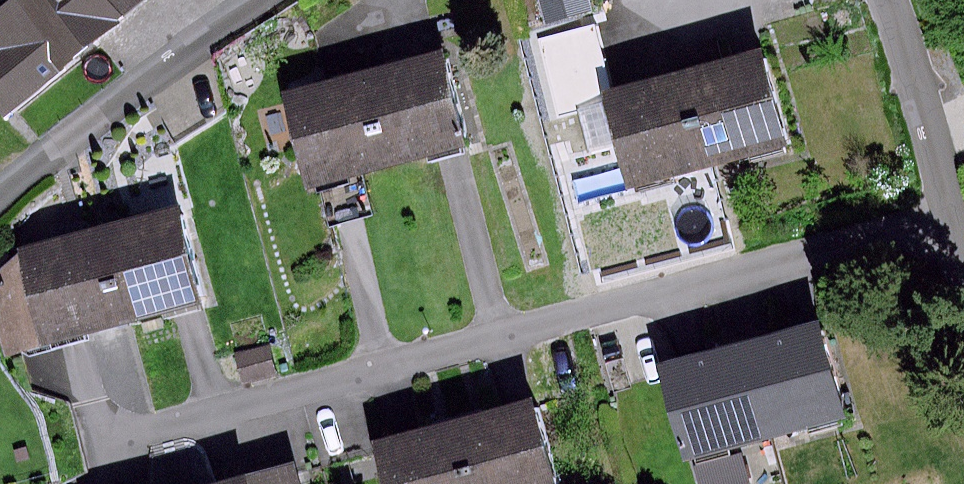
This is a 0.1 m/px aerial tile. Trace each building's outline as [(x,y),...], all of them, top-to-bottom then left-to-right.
[(1,122),(120,21),(102,0),(8,0),(0,7),(0,49),(14,65),(0,76),(0,121),(1,122)] [(120,21),(145,0),(102,0),(120,21)] [(545,23),(590,11),(588,0),(539,0),(545,23)] [(760,51),(679,71),(703,165),(783,145),(760,51)] [(464,147),(442,53),(366,71),(389,165),(464,147)] [(389,165),(366,71),(281,91),(304,185),(389,165)] [(703,165),(679,71),(599,91),(624,185),(703,165)] [(173,207),(108,224),(133,320),(198,304),(173,207)] [(14,249),(0,262),(0,319),(9,353),(133,320),(108,224),(14,249)] [(817,322),(740,344),(767,438),(844,416),(817,322)] [(269,342),(233,350),(241,382),(277,374),(269,342)] [(689,359),(661,367),(688,461),(767,438),(740,344),(689,359)] [(532,402),(455,422),(471,483),(554,483),(532,402)] [(455,422),(371,443),(382,483),(471,483),(455,422)] [(16,463),(30,460),(27,446),(13,449),(16,463)] [(296,467),(227,483),(301,483),(296,467)]
